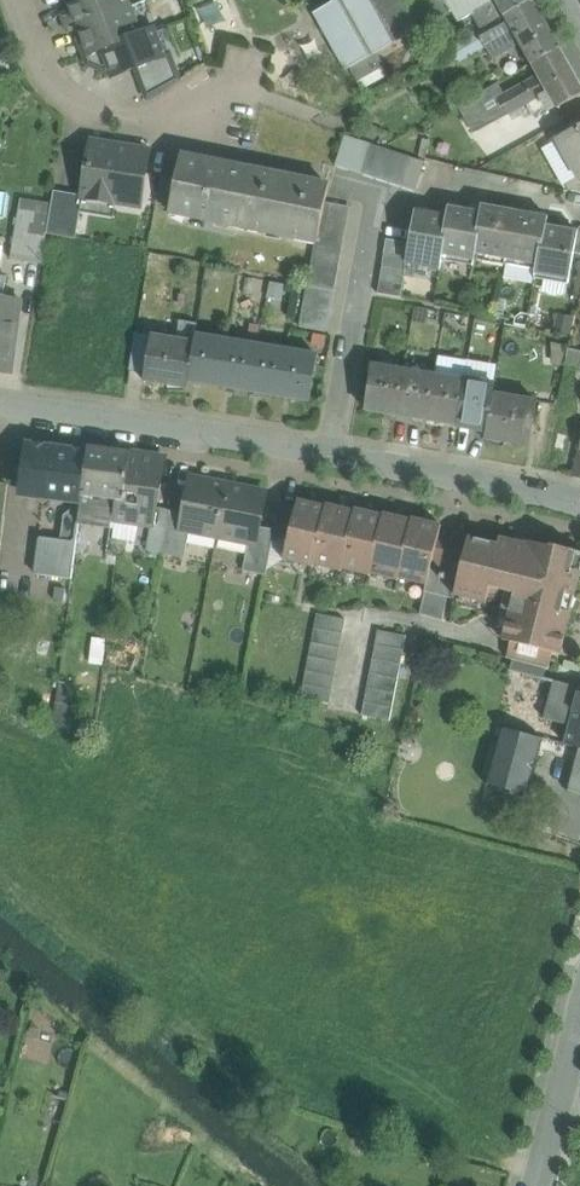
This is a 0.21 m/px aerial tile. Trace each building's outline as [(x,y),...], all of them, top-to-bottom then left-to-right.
[(68,1),(72,12),(63,16),(65,21),(64,21),(69,32),(79,28),(131,8),(127,0),(70,0),(68,1)] [(314,15),(346,72),(350,69),(358,83),(385,68),(378,54),(441,19),(432,2),(431,0),(339,0),(314,15)] [(447,0),(435,0),(432,2),(441,19),(453,12),(447,1),(447,0)] [(447,1),(453,12),(468,39),(478,33),(534,2),(533,0),(447,0),(447,1)] [(534,2),(478,33),(487,48),(514,33),(521,44),(532,65),(560,49),(534,2)] [(131,8),(79,28),(82,38),(78,40),(84,57),(101,65),(99,70),(106,74),(110,72),(112,77),(136,69),(165,57),(164,56),(154,30),(141,35),(131,8)] [(468,39),(452,48),(460,63),(487,48),(478,33),(468,39)] [(514,33),(487,48),(493,59),(521,44),(514,33)] [(532,65),(538,76),(503,96),(499,98),(504,109),(508,115),(527,105),(533,116),(554,104),(557,109),(579,96),(579,83),(561,49),(560,49),(532,65)] [(165,57),(136,69),(147,100),(180,81),(170,54),(164,56),(165,57)] [(497,84),(459,105),(475,133),(490,125),(480,108),(489,103),(495,114),(504,109),(499,98),(503,96),(497,84)] [(565,121),(540,135),(547,147),(571,133),(565,121)] [(547,147),(568,184),(579,177),(579,128),(571,133),(547,147)] [(372,146),(346,137),(336,166),(338,166),(338,165),(363,173),(372,146)] [(150,152),(92,142),(83,197),(83,198),(141,207),(150,152)] [(425,163),(372,146),(363,173),(415,190),(414,191),(416,191),(425,163)] [(249,170),(181,156),(176,179),(171,206),(170,212),(237,226),(249,170)] [(329,186),(249,170),(237,226),(316,242),(318,242),(326,203),(329,186)] [(176,179),(162,176),(157,203),(171,206),(176,179)] [(568,184),(572,192),(579,194),(579,177),(568,184)] [(83,197),(54,192),(50,219),(47,235),(76,239),(83,198),(83,197)] [(52,205),(22,200),(20,209),(36,212),(36,217),(50,219),(52,205)] [(350,208),(326,203),(318,242),(316,242),(315,248),(341,253),(350,208)] [(515,212),(482,206),(481,213),(482,213),(474,258),(476,258),(506,263),(515,212)] [(481,213),(449,207),(448,217),(449,217),(441,259),(443,259),(475,265),(476,258),(474,258),(482,213),(481,213)] [(20,209),(19,209),(16,229),(33,232),(36,217),(36,212),(20,209)] [(448,217),(416,212),(410,244),(411,244),(408,258),(408,263),(441,269),(443,259),(441,259),(449,217),(448,217)] [(549,218),(515,212),(506,263),(537,269),(538,269),(546,226),(547,226),(549,218)] [(547,226),(546,226),(538,269),(537,269),(535,277),(565,283),(570,283),(575,254),(579,232),(547,226)] [(33,232),(16,229),(11,260),(12,260),(12,259),(41,263),(41,265),(42,265),(47,235),(33,232)] [(410,244),(387,240),(385,254),(408,258),(411,244),(410,244)] [(314,255),(340,260),(341,253),(315,248),(314,255)] [(408,258),(385,254),(383,267),(406,271),(408,263),(408,258)] [(340,260),(314,255),(308,285),(334,290),(340,260)] [(406,271),(383,267),(380,281),(404,285),(406,271)] [(565,283),(535,277),(532,294),(563,298),(565,283)] [(404,285),(380,281),(378,294),(402,298),(404,285)] [(334,290),(308,285),(300,328),(326,333),(334,290)] [(10,375),(21,301),(4,298),(0,298),(0,373),(10,375)] [(145,382),(152,336),(154,329),(137,327),(129,379),(145,382)] [(195,344),(154,338),(154,337),(152,336),(145,382),(146,382),(147,381),(187,388),(187,389),(189,389),(190,381),(189,380),(195,344)] [(220,387),(227,342),(227,341),(226,342),(198,338),(198,337),(196,336),(195,344),(189,380),(190,381),(219,385),(219,386),(220,387)] [(250,392),(258,346),(257,346),(257,347),(228,343),(228,342),(227,342),(220,387),(221,387),(221,386),(249,390),(249,391),(250,392)] [(569,350),(569,347),(554,344),(554,363),(565,365),(569,350)] [(280,396),(288,351),(287,351),(287,352),(258,348),(258,347),(258,346),(250,392),(251,392),(251,391),(280,395),(280,396)] [(569,350),(565,365),(579,368),(579,352),(569,350)] [(288,351),(280,396),(281,397),(281,396),(310,400),(310,401),(311,402),(319,357),(317,356),(317,357),(288,353),(288,352),(288,351)] [(404,372),(375,367),(376,366),(374,366),(367,411),(368,411),(368,410),(397,415),(397,416),(405,371),(404,371),(404,372)] [(434,377),(405,372),(406,371),(405,371),(397,416),(398,416),(399,415),(427,420),(427,421),(435,376),(434,376),(434,377)] [(464,382),(436,377),(436,376),(435,376),(427,421),(428,421),(429,420),(457,425),(457,426),(465,381),(464,381),(464,382)] [(494,387),(466,382),(466,381),(465,381),(457,426),(458,426),(458,425),(488,430),(494,396),(496,386),(494,386),(494,387)] [(536,403),(494,396),(488,430),(487,440),(488,440),(488,439),(529,446),(528,447),(530,447),(537,402),(536,402),(536,403)] [(451,451),(474,452),(475,429),(452,428),(451,451)] [(89,454),(29,446),(23,489),(48,492),(48,498),(77,502),(82,503),(83,496),(89,454)] [(131,455),(91,449),(90,449),(89,449),(89,454),(83,496),(117,501),(126,502),(131,455)] [(166,459),(131,455),(126,502),(117,501),(113,527),(114,528),(116,520),(153,528),(157,509),(166,459)] [(185,514),(181,531),(189,532),(219,538),(229,486),(192,478),(185,514)] [(0,483),(0,513),(5,514),(8,485),(0,483)] [(267,493),(229,486),(219,538),(249,544),(257,545),(260,528),(267,493)] [(117,501),(83,496),(82,503),(80,523),(113,527),(117,501)] [(327,507),(299,501),(296,510),(288,543),(284,561),(287,561),(287,560),(311,566),(311,567),(314,568),(314,566),(313,565),(327,508),(327,507)] [(77,507),(65,516),(62,534),(78,535),(80,523),(82,503),(77,502),(77,507)] [(355,512),(327,505),(327,507),(327,508),(313,565),(314,566),(315,566),(315,565),(340,571),(340,572),(342,573),(343,570),(342,570),(356,512),(355,512)] [(296,510),(280,506),(275,531),(273,539),(274,539),(288,543),(296,510)] [(170,511),(157,509),(153,528),(167,530),(170,511)] [(383,516),(356,510),(355,512),(356,512),(342,570),(343,570),(344,569),(368,575),(368,576),(370,577),(371,575),(370,575),(384,517),(383,516)] [(185,514),(170,511),(167,530),(162,554),(184,558),(189,532),(181,531),(185,514)] [(412,521),(384,514),(383,516),(384,517),(370,575),(371,575),(372,575),(372,574),(397,580),(396,581),(399,582),(399,579),(413,521),(412,521)] [(442,526),(412,519),(412,521),(413,521),(399,579),(400,579),(401,579),(425,585),(427,586),(433,565),(440,535),(442,526)] [(257,545),(249,544),(244,571),(266,576),(274,539),(273,539),(275,531),(260,528),(257,545)] [(61,541),(41,538),(36,575),(72,580),(78,535),(62,534),(61,541)] [(454,538),(440,535),(433,565),(447,568),(454,538)] [(468,542),(454,538),(447,568),(461,571),(468,542)] [(469,538),(461,571),(455,596),(455,597),(461,598),(480,603),(486,604),(488,598),(498,600),(500,590),(506,592),(496,636),(504,638),(503,641),(511,642),(512,640),(554,651),(553,653),(561,655),(579,577),(579,553),(551,546),(551,548),(527,542),(526,546),(515,543),(515,542),(500,538),(498,545),(469,538)] [(447,568),(433,565),(427,586),(425,593),(454,600),(455,597),(455,596),(461,571),(447,568)] [(478,611),(480,603),(461,598),(460,606),(478,611)] [(346,620),(317,614),(301,699),(330,704),(346,620)] [(407,636),(378,631),(362,716),(390,721),(407,636)] [(554,651),(512,640),(511,642),(507,659),(514,661),(546,670),(549,670),(553,653),(554,651)] [(546,670),(514,661),(511,671),(527,675),(527,676),(543,681),(546,670)] [(565,670),(577,673),(579,668),(567,665),(565,670)] [(556,682),(546,720),(571,727),(579,691),(579,689),(556,682)] [(571,727),(566,745),(579,749),(579,691),(571,727)] [(543,739),(502,727),(486,785),(527,796),(543,739)] [(570,791),(579,794),(579,753),(570,791)]
